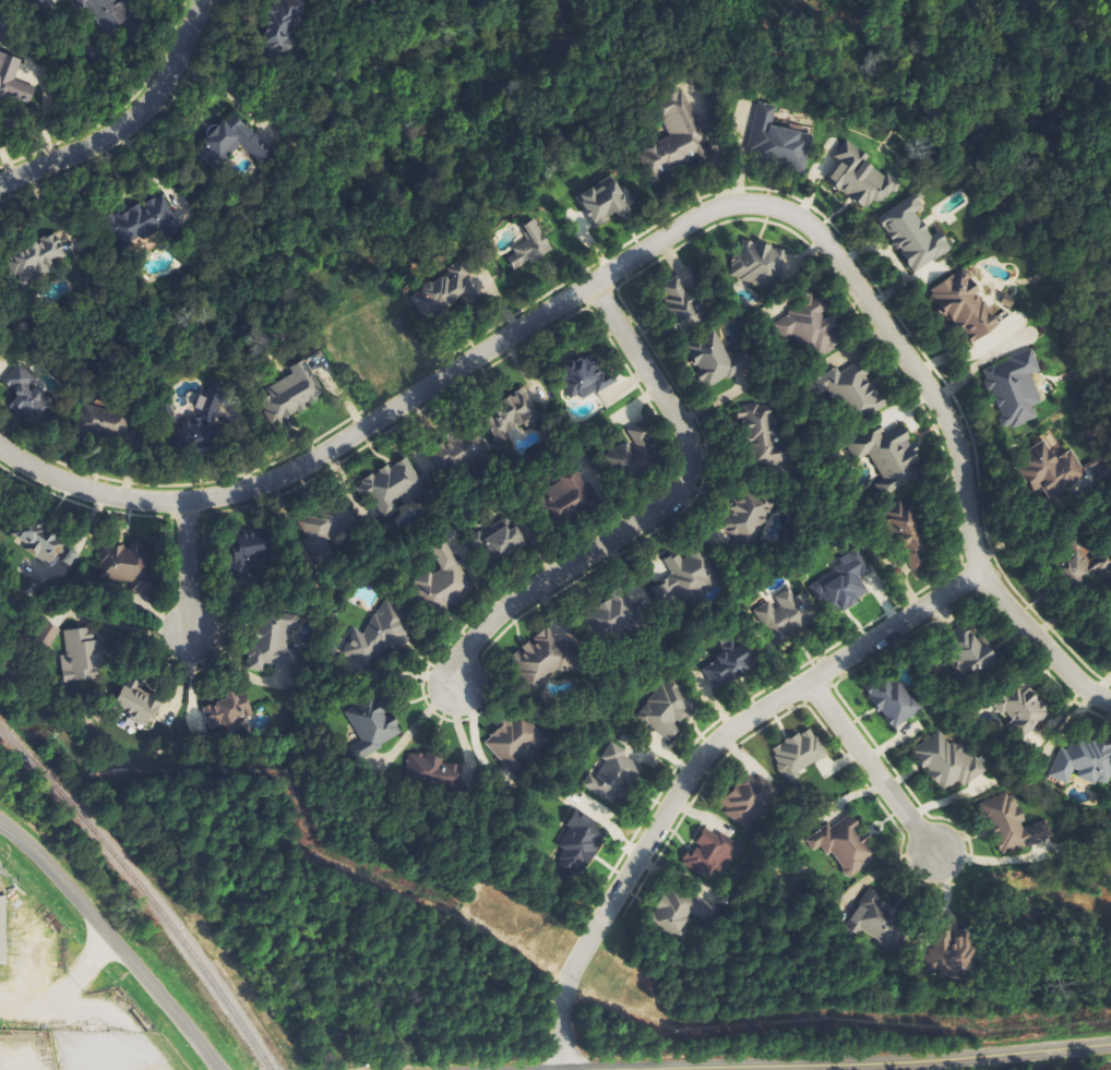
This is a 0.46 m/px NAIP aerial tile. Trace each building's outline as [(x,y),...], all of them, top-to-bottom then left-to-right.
[(100,35),(131,20),(121,0),(83,0),(100,35)] [(298,7),(267,9),(269,44),(300,42),(298,7)] [(0,52),(0,108),(5,96),(30,105),(36,87),(15,80),(22,60),(0,52)] [(654,180),(690,164),(688,159),(696,155),(700,163),(712,157),(678,83),(652,95),(669,133),(639,147),(654,180)] [(776,106),(757,103),(749,156),(807,165),(811,136),(802,135),(804,125),(774,120),(776,106)] [(261,164),(274,151),(233,112),(194,153),(213,172),(241,143),(261,164)] [(868,209),(874,200),(884,206),(899,183),(863,159),(866,154),(846,140),(836,155),(843,159),(827,182),(868,209)] [(625,185),(620,188),(613,176),(576,198),(595,229),(636,204),(625,185)] [(109,217),(121,247),(163,230),(166,238),(181,232),(166,194),(109,217)] [(913,275),(953,250),(941,231),(932,237),(916,213),(923,209),(914,196),(878,219),(913,275)] [(517,273),(553,250),(534,220),(521,228),(528,238),(512,248),(516,254),(508,259),(517,273)] [(70,257),(55,232),(6,261),(16,278),(28,271),(32,279),(70,257)] [(793,280),(782,246),(765,251),(761,239),(734,247),(738,260),(726,264),(732,283),(747,279),(752,293),(793,280)] [(410,307),(435,327),(468,285),(465,282),(473,272),(450,255),(410,307)] [(999,328),(967,270),(930,290),(943,313),(950,310),(969,345),(999,328)] [(687,335),(703,320),(691,308),(698,300),(676,278),(663,291),(670,297),(659,308),(687,335)] [(796,349),(827,356),(835,322),(823,319),(827,300),(805,295),(801,313),(788,310),(783,330),(799,334),(796,349)] [(706,390),(754,365),(746,351),(731,359),(717,334),(686,350),(706,390)] [(1031,376),(1040,372),(1033,352),(984,369),(1005,431),(1037,420),(1033,407),(1041,404),(1031,376)] [(615,383),(611,375),(604,378),(591,354),(558,372),(572,399),(580,395),(584,401),(615,383)] [(325,396),(306,360),(290,368),(294,375),(259,393),(277,428),(309,411),(306,405),(325,396)] [(856,415),(870,408),(873,414),(885,407),(864,363),(840,374),(838,368),(808,383),(815,398),(826,393),(833,405),(847,398),(856,415)] [(17,421),(52,416),(48,387),(31,389),(28,369),(10,371),(17,421)] [(441,476),(483,457),(491,458),(493,447),(517,437),(518,426),(538,418),(525,389),(498,401),(496,413),(486,418),(485,430),(488,436),(466,433),(465,439),(457,438),(416,456),(433,459),(441,476)] [(202,426),(179,431),(183,453),(222,445),(218,426),(216,426),(214,417),(231,414),(228,397),(219,399),(217,391),(196,395),(202,426)] [(763,398),(737,407),(755,461),(781,452),(763,398)] [(620,480),(657,452),(654,447),(651,449),(643,438),(651,432),(643,422),(600,454),(620,480)] [(923,476),(919,468),(922,466),(902,426),(887,434),(883,426),(847,444),(856,461),(868,454),(888,494),(923,476)] [(1089,476),(1073,449),(1065,454),(1056,437),(1017,460),(1036,492),(1043,488),(1050,499),(1089,476)] [(591,505),(582,465),(597,461),(595,452),(572,457),(577,480),(541,488),(547,515),(591,505)] [(380,522),(399,511),(395,504),(424,487),(408,458),(389,469),(388,467),(359,484),(380,522)] [(765,531),(765,520),(774,519),(773,499),(730,500),(731,531),(740,530),(740,532),(765,531)] [(482,535),(494,562),(526,548),(514,522),(482,535)] [(23,532),(23,558),(58,559),(58,533),(23,532)] [(235,571),(269,569),(268,534),(233,535),(235,571)] [(1109,553),(1091,561),(1081,537),(1069,543),(1076,560),(1061,567),(1072,592),(1110,575),(1110,557),(1109,553)] [(440,569),(418,581),(436,615),(474,595),(445,541),(429,549),(440,569)] [(153,545),(130,543),(130,549),(102,547),(99,579),(129,582),(128,593),(148,595),(153,545)] [(669,556),(674,594),(714,589),(709,551),(669,556)] [(872,573),(862,554),(808,581),(826,617),(869,595),(861,579),(872,573)] [(654,590),(660,604),(673,598),(667,584),(654,590)] [(818,615),(803,593),(794,598),(788,589),(772,600),(772,599),(752,613),(775,645),(818,615)] [(638,601),(597,604),(599,631),(640,628),(638,601)] [(347,671),(363,667),(362,660),(411,648),(403,615),(394,617),(391,607),(367,613),(371,631),(353,636),(354,643),(341,646),(347,671)] [(298,667),(299,648),(290,648),(291,622),(260,620),(259,637),(251,636),(249,670),(264,671),(264,665),(298,667)] [(48,648),(60,631),(45,621),(33,638),(48,648)] [(575,661),(551,627),(509,657),(533,691),(575,661)] [(64,631),(66,655),(60,656),(64,684),(96,680),(95,670),(103,669),(100,642),(91,643),(90,628),(64,631)] [(993,674),(994,643),(974,642),(974,633),(964,633),(963,644),(960,644),(959,673),(993,674)] [(715,690),(758,668),(742,638),(699,660),(715,690)] [(113,704),(149,731),(157,719),(169,727),(181,711),(138,679),(130,690),(126,687),(113,704)] [(655,691),(636,718),(671,742),(681,728),(680,728),(694,708),(686,702),(691,694),(670,680),(660,694),(655,691)] [(921,712),(902,680),(891,686),(888,682),(869,693),(891,731),(921,712)] [(1051,724),(1048,703),(1036,704),(1034,690),(993,696),(996,715),(1004,714),(1007,731),(1051,724)] [(529,718),(515,729),(509,722),(484,742),(515,780),(535,763),(530,756),(548,741),(529,718)] [(829,758),(811,727),(768,752),(786,783),(829,758)] [(988,772),(979,758),(972,759),(959,739),(947,742),(941,732),(911,750),(941,792),(966,785),(988,772)] [(1069,785),(1077,765),(1080,780),(1097,786),(1101,786),(1105,776),(1110,775),(1110,749),(1110,745),(1108,746),(1096,741),(1070,745),(1068,752),(1061,749),(1049,778),(1069,785)] [(620,806),(642,761),(608,744),(599,763),(595,762),(582,788),(620,806)] [(779,794),(758,778),(751,789),(740,781),(719,810),(751,833),(779,794)] [(981,802),(997,850),(1027,840),(1029,847),(1054,839),(1048,819),(1025,827),(1013,792),(981,802)] [(607,828),(576,814),(554,860),(584,875),(607,828)] [(846,878),(883,859),(871,835),(865,838),(854,816),(831,828),(830,825),(808,837),(819,859),(832,852),(846,878)] [(686,865),(725,883),(742,846),(703,828),(686,865)] [(666,937),(719,916),(711,895),(694,901),(690,889),(653,903),(666,937)] [(846,927),(859,936),(862,931),(886,948),(907,917),(869,892),(846,927)] [(975,978),(973,930),(957,930),(958,941),(925,942),(926,980),(975,978)]
